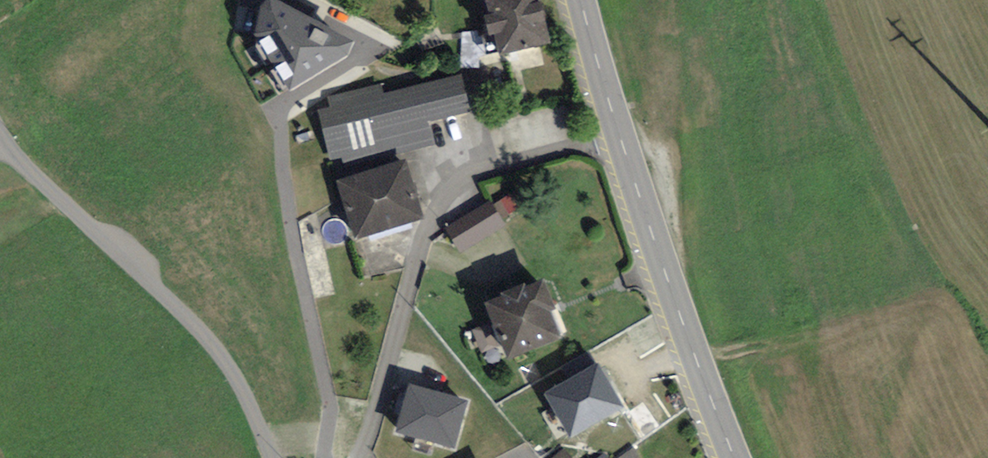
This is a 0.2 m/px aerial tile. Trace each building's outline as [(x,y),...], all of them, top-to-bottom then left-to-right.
[(255,35),(290,90),(348,55),(353,41),(279,0),(264,0),(260,3),(255,35)] [(551,44),(541,0),(486,0),(489,14),(484,16),(489,36),(494,35),(499,54),(551,44)] [(318,110),(331,160),(343,157),(344,163),(434,140),(428,122),(471,111),(461,74),(383,94),(381,84),(328,97),(330,106),(318,110)] [(408,158),(334,180),(353,241),(427,218),(408,158)] [(446,228),(461,252),(504,227),(489,203),(446,228)] [(500,296),(484,302),(507,359),(559,338),(548,311),(554,309),(542,278),(527,284),(526,281),(498,292),(500,296)] [(569,439),(623,408),(596,362),(543,394),(569,439)] [(468,401),(409,385),(396,433),(454,449),(468,401)] [(551,457),(573,457),(564,447),(551,457)] [(618,457),(637,457),(632,449),(618,457)]
